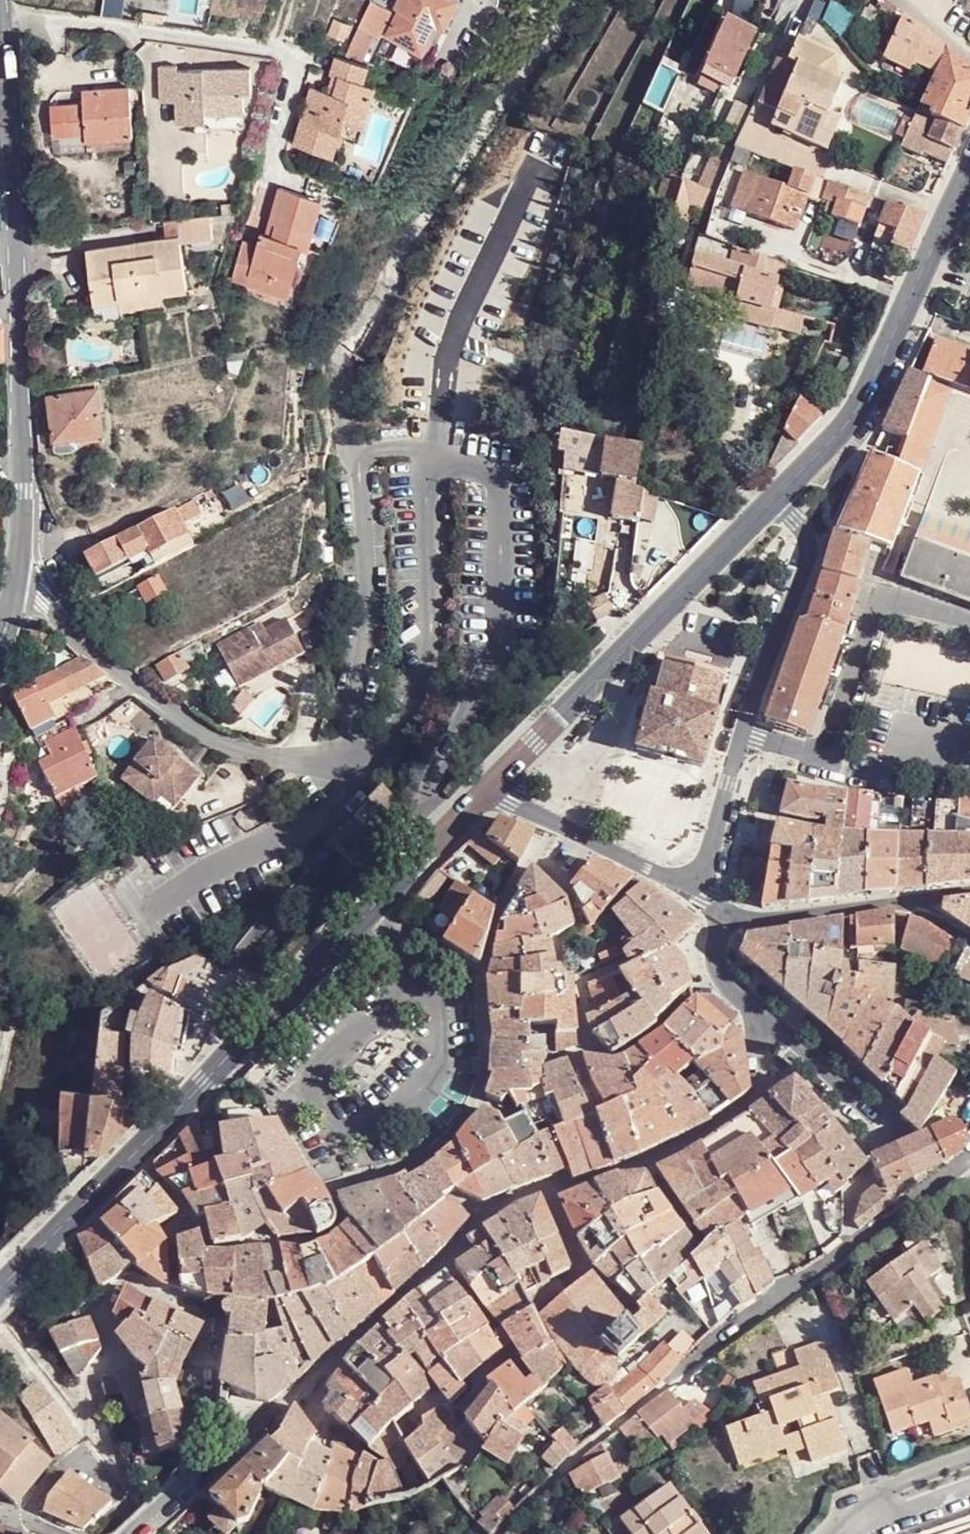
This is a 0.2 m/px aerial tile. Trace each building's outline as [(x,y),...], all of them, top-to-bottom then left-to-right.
[(209,12),(234,17),(237,0),(211,0),(209,12)] [(385,34),(419,54),(443,15),(450,19),(461,2),(458,0),(401,0),(396,9),(399,11),(385,34)] [(881,0),(880,0),(874,7),(891,20),(897,11),(881,0)] [(863,7),(858,20),(871,25),(876,13),(863,7)] [(443,15),(419,54),(427,58),(450,19),(443,15)] [(945,52),(924,33),(901,18),(886,51),(916,64),(935,74),(945,52)] [(725,20),(701,77),(729,89),(754,33),(725,20)] [(360,28),(349,54),(364,61),(377,36),(360,28)] [(960,46),(969,52),(969,30),(960,46)] [(799,39),(797,43),(836,62),(836,57),(799,39)] [(797,43),(789,63),(799,68),(807,71),(813,73),(820,76),(833,82),(843,85),(844,84),(839,81),(836,62),(797,43)] [(886,51),(881,62),(911,76),(916,64),(886,51)] [(960,131),(969,110),(969,73),(945,52),(935,74),(916,113),(933,120),(960,131)] [(360,120),(369,83),(356,80),(361,63),(340,58),(330,55),(325,74),(327,75),(334,77),(330,94),(322,93),(305,88),(290,145),(329,156),(335,134),(340,115),(360,120)] [(761,84),(752,103),(756,105),(778,58),(773,56),(761,84)] [(833,82),(820,76),(813,73),(807,71),(799,68),(789,63),(787,62),(778,58),(756,105),(776,113),(770,126),(827,150),(840,119),(828,115),(843,85),(833,82)] [(356,80),(369,83),(374,66),(361,63),(356,80)] [(176,101),(176,124),(194,124),(194,112),(244,112),(243,94),(252,93),(252,72),(178,72),(178,66),(161,66),(160,101),(176,101)] [(334,77),(327,75),(322,93),(330,94),(334,77)] [(111,136),(133,135),(131,87),(84,89),(85,101),(52,103),(54,131),(86,129),(110,127),(111,136)] [(933,120),(916,113),(911,123),(902,142),(899,147),(921,157),(923,153),(946,163),(960,131),(933,120)] [(340,115),(335,134),(355,139),(360,120),(340,115)] [(902,142),(911,123),(902,118),(893,138),(902,142)] [(86,138),(111,136),(110,127),(86,129),(86,138)] [(805,199),(821,204),(829,183),(794,171),(787,189),(743,175),(731,211),(793,232),(805,199)] [(324,182),(304,176),(300,192),(280,187),(270,221),(276,222),(272,237),(265,235),(259,233),(256,244),(241,241),(232,278),(247,282),(250,272),(270,278),(272,271),(293,277),(301,246),(307,247),(324,182)] [(674,209),(671,221),(685,224),(689,208),(710,213),(715,194),(671,178),(664,206),(674,209)] [(864,211),(881,217),(886,202),(829,183),(821,204),(817,215),(857,230),(864,211)] [(923,216),(889,203),(873,241),(907,253),(923,216)] [(178,218),(181,237),(181,241),(214,236),(211,213),(178,218)] [(276,222),(270,221),(269,221),(265,235),(272,237),(276,222)] [(787,266),(703,237),(699,235),(685,287),(739,303),(735,320),(772,329),(777,310),(770,309),(779,281),(782,281),(787,266)] [(135,243),(142,294),(161,292),(161,293),(189,290),(181,241),(181,237),(135,243)] [(135,243),(87,250),(95,303),(119,299),(119,297),(142,294),(135,243)] [(250,272),(247,282),(289,293),(293,277),(272,271),(270,278),(250,272)] [(770,309),(777,310),(785,282),(782,281),(779,281),(770,309)] [(142,294),(144,307),(163,304),(161,293),(161,292),(142,294)] [(121,310),(144,307),(142,294),(119,297),(119,299),(121,310)] [(777,310),(772,329),(799,336),(804,318),(777,310)] [(934,340),(921,372),(969,390),(969,353),(934,340)] [(906,445),(928,386),(929,380),(908,372),(907,372),(900,389),(891,409),(880,433),(906,445)] [(72,383),(74,391),(95,388),(94,379),(72,383)] [(946,393),(928,386),(906,445),(899,466),(917,474),(946,393)] [(76,437),(104,433),(98,388),(95,388),(74,391),(49,394),(55,449),(61,452),(73,450),(77,445),(76,437)] [(820,419),(798,399),(781,433),(773,449),(769,456),(767,460),(765,464),(764,466),(765,468),(766,470),(767,472),(768,473),(792,448),(815,424),(820,419)] [(548,433),(530,430),(528,440),(546,443),(548,433)] [(548,433),(546,443),(551,444),(550,450),(556,451),(556,454),(563,455),(563,471),(617,480),(612,520),(637,523),(642,496),(634,493),(641,449),(548,433)] [(845,514),(837,533),(867,543),(871,544),(889,551),(898,524),(917,474),(899,466),(871,454),(864,469),(852,496),(845,514)] [(136,528),(146,546),(171,533),(175,542),(188,535),(181,522),(204,509),(196,494),(136,528)] [(642,496),(637,523),(652,525),(658,500),(642,496)] [(115,538),(127,561),(133,558),(148,550),(146,546),(136,528),(115,538)] [(900,576),(969,601),(969,551),(917,531),(900,576)] [(822,573),(858,584),(862,570),(860,566),(867,543),(837,533),(834,532),(829,551),(822,573)] [(137,565),(141,573),(159,562),(185,549),(193,545),(188,535),(175,542),(171,533),(146,546),(148,550),(133,558),(135,563),(137,565)] [(115,538),(85,554),(96,577),(127,561),(115,538)] [(814,597),(806,620),(841,633),(858,584),(822,573),(814,597)] [(155,577),(136,588),(144,601),(144,603),(164,592),(155,577)] [(76,594),(79,606),(96,596),(93,590),(91,585),(76,594)] [(586,601),(596,621),(615,612),(605,592),(586,601)] [(774,696),(765,722),(806,737),(830,666),(841,633),(806,620),(800,623),(798,630),(788,658),(782,676),(774,696)] [(229,637),(197,655),(221,697),(286,661),(266,627),(234,646),(229,637)] [(155,667),(165,682),(187,669),(177,654),(155,667)] [(65,696),(104,677),(81,659),(11,693),(10,694),(28,732),(52,720),(45,706),(65,696)] [(665,660),(654,696),(713,712),(723,675),(665,660)] [(229,708),(239,717),(252,701),(241,693),(229,708)] [(666,758),(702,768),(708,747),(716,713),(713,712),(654,696),(651,695),(636,750),(666,758)] [(45,706),(52,720),(72,710),(65,696),(45,706)] [(52,720),(28,732),(34,734),(41,746),(44,744),(75,729),(70,718),(55,725),(52,720)] [(75,729),(44,744),(45,746),(76,731),(75,729)] [(76,731),(45,746),(50,757),(38,763),(55,798),(98,777),(76,731)] [(165,741),(155,751),(161,757),(171,747),(165,741)] [(155,751),(127,776),(145,801),(161,786),(168,793),(181,807),(205,784),(171,747),(161,757),(155,751)] [(842,825),(845,793),(840,792),(822,791),(811,789),(797,786),(787,785),(780,816),(803,821),(826,824),(842,825)] [(161,786),(145,801),(152,807),(160,800),(173,813),(181,807),(168,793),(161,786)] [(355,816),(328,841),(345,859),(370,831),(395,804),(382,788),(379,791),(355,816)] [(866,795),(845,793),(842,825),(841,833),(868,836),(868,835),(871,795),(866,795)] [(868,835),(874,836),(877,795),(871,795),(868,835)] [(969,883),(969,831),(955,830),(957,800),(944,799),(927,798),(913,797),(911,836),(930,833),(927,889),(969,883)] [(957,800),(955,830),(969,831),(969,800),(957,800)] [(503,854),(518,864),(533,833),(496,819),(479,833),(486,840),(486,842),(503,854)] [(841,833),(842,825),(826,824),(825,832),(814,832),(811,858),(838,860),(841,833)] [(802,830),(778,825),(771,849),(792,853),(811,858),(814,832),(802,830)] [(486,840),(479,833),(466,845),(493,867),(503,854),(486,842),(486,840)] [(841,833),(838,860),(835,899),(864,895),(868,836),(841,833)] [(900,837),(897,893),(927,889),(930,833),(911,836),(900,837)] [(868,835),(868,836),(864,895),(897,893),(900,837),(874,836),(868,835)] [(784,905),(792,853),(771,849),(769,860),(763,897),(761,908),(784,905)] [(807,902),(811,858),(792,853),(784,905),(807,902)] [(763,897),(769,860),(753,858),(749,895),(763,897)] [(835,899),(838,860),(811,858),(807,902),(835,899)] [(626,887),(633,880),(593,862),(570,889),(588,926),(589,929),(626,887)] [(518,891),(548,911),(564,902),(532,870),(518,891)] [(643,884),(633,880),(626,887),(632,893),(623,901),(624,903),(611,914),(624,930),(620,934),(624,940),(620,943),(626,950),(622,952),(623,954),(629,966),(639,960),(648,976),(673,949),(696,924),(643,884)] [(436,913),(455,924),(470,899),(473,900),(476,896),(456,882),(454,884),(436,913)] [(539,915),(548,911),(518,891),(500,922),(539,915)] [(453,926),(442,942),(479,965),(493,913),(496,907),(491,905),(487,909),(473,900),(470,899),(455,924),(453,926)] [(943,903),(941,911),(969,930),(969,900),(943,903)] [(399,917),(442,942),(453,926),(412,901),(399,917)] [(539,915),(549,939),(554,937),(573,926),(568,909),(565,902),(564,902),(548,911),(539,915)] [(893,945),(893,912),(849,920),(850,928),(855,929),(854,949),(893,945)] [(494,948),(549,939),(539,915),(500,922),(499,922),(497,931),(494,948)] [(904,951),(924,958),(932,924),(924,920),(920,918),(916,916),(911,915),(904,951)] [(841,957),(842,921),(789,930),(787,965),(841,957)] [(928,1001),(938,1003),(953,939),(932,924),(924,958),(924,961),(936,964),(928,1001)] [(787,965),(789,930),(745,937),(739,954),(784,991),(787,965)] [(527,960),(553,958),(549,939),(494,948),(492,962),(527,960)] [(965,945),(953,976),(969,983),(969,950),(965,945)] [(604,953),(608,961),(618,956),(614,948),(604,953)] [(673,949),(648,976),(668,1009),(691,988),(687,969),(673,949)] [(787,965),(784,991),(784,993),(827,1029),(840,965),(841,957),(787,965)] [(528,978),(563,978),(562,976),(561,973),(560,971),(559,970),(558,969),(556,969),(554,968),(553,958),(527,960),(528,978)] [(488,979),(522,978),(528,978),(527,960),(492,962),(491,962),(488,979)] [(639,960),(629,966),(618,972),(629,994),(642,1009),(653,1024),(668,1009),(648,976),(639,960)] [(858,966),(840,965),(827,1029),(844,1046),(866,999),(850,997),(852,977),(857,976),(858,966)] [(894,970),(893,970),(858,966),(857,976),(852,977),(850,997),(866,999),(891,1001),(894,970)] [(167,973),(154,988),(173,996),(181,979),(167,973)] [(528,978),(522,978),(523,997),(571,996),(569,976),(563,978),(528,978)] [(597,1012),(618,1000),(608,976),(587,984),(597,1012)] [(523,997),(522,978),(488,979),(490,1016),(524,1015),(523,997)] [(629,994),(618,1000),(597,1012),(586,1018),(590,1034),(593,1036),(642,1009),(629,994)] [(691,1051),(727,1026),(735,1017),(711,995),(700,994),(695,1000),(695,999),(680,1013),(675,1017),(662,1032),(690,1051),(691,1051)] [(525,1025),(532,1024),(554,1025),(555,1053),(558,1053),(576,1046),(574,1037),(578,1036),(576,1020),(574,1020),(571,996),(523,997),(524,1015),(525,1025)] [(136,1015),(175,1027),(178,1009),(151,997),(136,1015)] [(891,1001),(866,999),(844,1046),(864,1066),(896,1011),(891,1008),(891,1001)] [(934,1017),(937,1007),(905,1000),(904,1018),(912,1025),(918,1015),(934,1017)] [(93,1104),(119,1102),(122,1070),(124,1026),(111,1009),(101,1016),(91,1099),(91,1104),(93,1104)] [(645,1035),(656,1026),(653,1024),(642,1009),(593,1036),(611,1055),(645,1035)] [(904,1018),(896,1011),(864,1066),(884,1083),(916,1028),(912,1025),(904,1018)] [(170,1052),(175,1027),(136,1015),(133,1040),(170,1052)] [(523,1071),(543,1071),(541,1055),(529,1056),(531,1039),(531,1038),(532,1024),(525,1025),(524,1015),(490,1016),(493,1037),(492,1037),(492,1071),(523,1071)] [(918,1015),(912,1025),(916,1028),(944,1046),(961,1047),(959,1040),(969,1040),(969,1032),(957,1032),(954,1019),(934,1017),(918,1015)] [(554,1025),(532,1024),(531,1038),(544,1037),(545,1054),(555,1053),(554,1025)] [(727,1026),(691,1051),(711,1080),(729,1106),(748,1092),(739,1037),(727,1026)] [(170,1052),(180,1053),(185,1029),(175,1027),(170,1052)] [(944,1046),(916,1028),(884,1083),(883,1084),(896,1097),(936,1059),(938,1060),(940,1055),(944,1046)] [(662,1032),(639,1048),(654,1076),(674,1063),(690,1051),(662,1032)] [(529,1056),(541,1055),(545,1054),(544,1037),(531,1038),(531,1039),(529,1056)] [(170,1052),(133,1040),(132,1073),(136,1090),(166,1091),(170,1052)] [(961,1047),(944,1046),(940,1055),(966,1063),(968,1048),(961,1047)] [(654,1076),(639,1048),(624,1058),(635,1099),(620,1114),(640,1155),(684,1133),(654,1076)] [(691,1051),(690,1051),(674,1063),(693,1093),(711,1080),(691,1051)] [(590,1089),(582,1057),(567,1063),(574,1084),(590,1089)] [(612,1061),(582,1057),(590,1089),(598,1121),(620,1114),(635,1099),(624,1058),(612,1061)] [(936,1059),(896,1097),(907,1107),(899,1115),(920,1133),(931,1115),(956,1075),(938,1060),(936,1059)] [(574,1084),(567,1063),(543,1071),(547,1088),(574,1084)] [(674,1063),(654,1076),(684,1133),(706,1122),(706,1123),(711,1121),(710,1120),(693,1093),(674,1063)] [(523,1071),(492,1071),(491,1075),(493,1075),(486,1099),(497,1103),(502,1103),(509,1095),(516,1095),(523,1071)] [(547,1088),(543,1071),(523,1071),(516,1095),(537,1094),(547,1088)] [(693,1093),(710,1120),(729,1106),(711,1080),(693,1093)] [(788,1083),(776,1095),(798,1121),(816,1106),(793,1081),(788,1083)] [(538,1137),(555,1132),(574,1127),(598,1121),(590,1089),(574,1084),(547,1088),(537,1094),(516,1095),(509,1095),(516,1107),(521,1107),(530,1105),(536,1104),(537,1108),(542,1106),(546,1115),(536,1120),(530,1122),(538,1137)] [(245,1104),(263,1101),(258,1090),(255,1092),(243,1095),(245,1104)] [(770,1100),(810,1146),(834,1126),(816,1106),(798,1121),(776,1095),(770,1100)] [(86,1159),(93,1104),(91,1104),(91,1099),(61,1097),(59,1157),(79,1157),(80,1161),(86,1159)] [(770,1100),(750,1113),(792,1160),(810,1146),(770,1100)] [(119,1102),(93,1104),(86,1159),(101,1158),(133,1126),(130,1113),(119,1102)] [(536,1104),(530,1105),(536,1120),(546,1115),(542,1106),(537,1108),(536,1104)] [(484,1109),(470,1125),(483,1142),(492,1136),(486,1126),(499,1116),(492,1111),(484,1109)] [(736,1122),(792,1191),(799,1200),(799,1201),(819,1189),(818,1188),(792,1160),(750,1113),(736,1122)] [(530,1122),(525,1114),(504,1125),(502,1126),(518,1151),(538,1137),(530,1122)] [(620,1114),(598,1121),(613,1165),(640,1155),(620,1114)] [(199,1118),(208,1170),(218,1167),(222,1164),(220,1127),(219,1115),(216,1116),(199,1118)] [(492,1136),(483,1142),(498,1164),(518,1151),(502,1126),(504,1125),(499,1116),(486,1126),(492,1136)] [(195,1175),(208,1170),(199,1118),(179,1137),(187,1155),(195,1175)] [(613,1165),(598,1121),(574,1127),(591,1173),(613,1165)] [(222,1164),(295,1157),(274,1122),(220,1127),(222,1164)] [(724,1130),(773,1202),(792,1191),(736,1122),(724,1130)] [(896,1145),(913,1177),(916,1185),(927,1177),(925,1172),(946,1160),(960,1153),(961,1152),(969,1138),(968,1137),(961,1125),(949,1122),(940,1125),(920,1133),(896,1145)] [(498,1164),(483,1142),(470,1125),(458,1139),(480,1172),(482,1175),(498,1164)] [(834,1126),(810,1146),(843,1183),(866,1164),(856,1150),(834,1126)] [(574,1127),(555,1132),(567,1168),(572,1180),(591,1173),(574,1127)] [(749,1216),(773,1202),(724,1130),(701,1146),(721,1176),(734,1195),(749,1216)] [(555,1132),(538,1137),(552,1176),(567,1168),(555,1132)] [(218,1167),(208,1170),(195,1175),(187,1155),(179,1137),(153,1163),(156,1173),(183,1197),(199,1190),(200,1194),(213,1192),(213,1190),(224,1187),(218,1167)] [(552,1176),(538,1137),(518,1151),(498,1164),(498,1165),(513,1189),(552,1176)] [(457,1142),(446,1152),(468,1183),(482,1175),(480,1172),(458,1139),(457,1142)] [(854,1222),(859,1230),(895,1202),(891,1195),(896,1192),(893,1188),(913,1177),(896,1145),(870,1157),(871,1161),(882,1181),(862,1197),(854,1222)] [(703,1191),(721,1176),(701,1146),(699,1147),(681,1159),(691,1173),(703,1191)] [(792,1160),(818,1188),(828,1183),(835,1194),(842,1189),(843,1183),(810,1146),(792,1160)] [(447,1188),(452,1194),(457,1190),(468,1183),(446,1152),(435,1162),(435,1163),(447,1188)] [(304,1174),(295,1157),(222,1164),(218,1167),(224,1187),(228,1199),(250,1191),(265,1186),(287,1179),(288,1181),(304,1174)] [(678,1184),(691,1173),(681,1159),(680,1159),(657,1170),(675,1195),(678,1184)] [(426,1220),(443,1200),(452,1194),(447,1188),(435,1163),(409,1181),(407,1177),(396,1182),(426,1220)] [(498,1165),(498,1164),(482,1175),(496,1197),(513,1189),(498,1165)] [(683,1207),(703,1191),(691,1173),(678,1184),(675,1195),(683,1207)] [(158,1248),(165,1245),(154,1226),(177,1215),(155,1187),(142,1174),(114,1202),(158,1248)] [(297,1201),(318,1186),(317,1184),(313,1186),(304,1174),(288,1181),(287,1179),(265,1186),(279,1215),(297,1201)] [(482,1175),(468,1183),(457,1190),(467,1196),(477,1200),(479,1201),(481,1202),(482,1202),(486,1201),(496,1197),(482,1175)] [(644,1175),(615,1180),(630,1210),(655,1194),(644,1175)] [(696,1224),(734,1195),(721,1176),(703,1191),(683,1207),(696,1224)] [(594,1185),(611,1221),(624,1213),(630,1210),(615,1180),(615,1179),(594,1185)] [(396,1182),(374,1189),(402,1245),(422,1227),(426,1220),(396,1182)] [(578,1241),(611,1221),(594,1185),(559,1200),(578,1241)] [(265,1186),(250,1191),(264,1224),(274,1239),(276,1240),(277,1239),(278,1238),(280,1236),(314,1234),(308,1215),(297,1201),(279,1215),(265,1186)] [(328,1201),(318,1186),(297,1201),(308,1215),(328,1201)] [(228,1199),(224,1187),(213,1190),(213,1192),(200,1194),(199,1190),(183,1197),(198,1218),(206,1216),(231,1208),(228,1199)] [(348,1221),(371,1268),(402,1245),(374,1189),(337,1199),(348,1221)] [(228,1199),(231,1208),(241,1241),(264,1224),(250,1191),(228,1199)] [(777,1213),(799,1200),(792,1191),(773,1202),(777,1213)] [(656,1194),(655,1194),(630,1210),(624,1213),(636,1231),(640,1237),(670,1213),(656,1194)] [(696,1224),(708,1239),(722,1232),(736,1225),(737,1224),(746,1219),(749,1216),(734,1195),(696,1224)] [(519,1208),(537,1247),(557,1239),(551,1228),(539,1200),(519,1208)] [(308,1215),(314,1234),(316,1237),(324,1233),(328,1231),(331,1228),(332,1225),(334,1222),(334,1219),(333,1216),(328,1201),(308,1215)] [(102,1226),(131,1263),(158,1248),(114,1202),(103,1213),(102,1226)] [(751,1227),(777,1213),(773,1202),(749,1216),(746,1219),(751,1227)] [(842,1232),(842,1203),(821,1204),(825,1223),(827,1228),(829,1230),(831,1232),(833,1234),(841,1233),(842,1232)] [(231,1208),(206,1216),(214,1246),(241,1241),(231,1208)] [(517,1253),(533,1289),(552,1281),(537,1247),(519,1208),(497,1222),(517,1253)] [(624,1213),(611,1221),(578,1241),(590,1262),(596,1268),(636,1231),(624,1213)] [(640,1237),(654,1257),(682,1230),(670,1213),(640,1237)] [(348,1221),(338,1232),(358,1275),(371,1268),(348,1221)] [(503,1262),(523,1293),(533,1289),(517,1253),(497,1222),(484,1231),(503,1262)] [(736,1257),(741,1266),(756,1257),(736,1225),(722,1232),(736,1257)] [(131,1263),(102,1226),(77,1240),(98,1289),(114,1278),(131,1263)] [(443,1248),(422,1227),(402,1245),(420,1269),(434,1257),(443,1248)] [(698,1249),(682,1230),(654,1257),(641,1269),(655,1290),(669,1279),(691,1255),(698,1249)] [(489,1272),(503,1262),(484,1231),(468,1240),(477,1253),(455,1267),(471,1287),(481,1280),(479,1278),(489,1272)] [(596,1268),(613,1285),(638,1264),(641,1269),(654,1257),(640,1237),(636,1231),(596,1268)] [(330,1241),(346,1283),(354,1277),(358,1275),(338,1232),(330,1241)] [(708,1239),(698,1249),(691,1255),(699,1270),(704,1279),(736,1257),(722,1232),(708,1239)] [(208,1301),(206,1254),(201,1235),(171,1242),(181,1281),(180,1291),(181,1294),(208,1301)] [(552,1281),(558,1278),(570,1271),(557,1239),(537,1247),(552,1281)] [(330,1241),(314,1247),(329,1293),(346,1283),(330,1241)] [(923,1244),(868,1284),(881,1300),(886,1296),(902,1318),(904,1317),(917,1307),(928,1322),(942,1313),(938,1307),(931,1296),(938,1291),(929,1278),(941,1269),(923,1244)] [(163,1288),(169,1290),(165,1245),(158,1248),(131,1263),(153,1281),(163,1288)] [(420,1269),(402,1245),(371,1268),(393,1294),(420,1269)] [(299,1252),(312,1303),(316,1301),(329,1293),(314,1247),(299,1252)] [(235,1253),(234,1300),(272,1318),(260,1249),(235,1253)] [(272,1318),(284,1324),(294,1314),(279,1250),(260,1249),(272,1318)] [(299,1252),(279,1250),(294,1314),(295,1313),(312,1303),(299,1252)] [(235,1253),(206,1254),(208,1301),(210,1301),(227,1300),(234,1300),(235,1253)] [(699,1270),(691,1255),(669,1279),(677,1289),(699,1270)] [(741,1266),(748,1280),(755,1297),(762,1293),(774,1281),(760,1255),(756,1257),(741,1266)] [(470,1288),(485,1310),(523,1293),(503,1262),(489,1272),(479,1278),(481,1280),(471,1287),(470,1288)] [(619,1290),(636,1305),(646,1295),(649,1298),(655,1290),(641,1269),(638,1264),(613,1285),(619,1290)] [(393,1294),(371,1268),(358,1275),(354,1277),(378,1307),(393,1294)] [(418,1293),(443,1322),(468,1303),(444,1274),(418,1293)] [(569,1293),(558,1278),(552,1281),(533,1289),(523,1293),(532,1310),(549,1342),(565,1373),(572,1370),(578,1377),(579,1377),(584,1383),(596,1388),(606,1386),(616,1378),(616,1374),(618,1366),(616,1360),(620,1359),(640,1339),(628,1327),(640,1313),(636,1305),(619,1290),(611,1299),(591,1275),(569,1293)] [(354,1277),(346,1283),(329,1293),(316,1301),(349,1333),(378,1307),(354,1277)] [(755,1297),(748,1280),(731,1289),(739,1306),(755,1297)] [(125,1325),(153,1303),(126,1285),(112,1314),(125,1325)] [(938,1291),(931,1296),(938,1307),(945,1302),(938,1291)] [(412,1314),(408,1317),(426,1337),(443,1322),(418,1293),(404,1303),(412,1314)] [(501,1328),(532,1310),(523,1293),(485,1310),(501,1328)] [(628,1327),(640,1339),(666,1313),(649,1298),(646,1295),(636,1305),(640,1313),(628,1327)] [(886,1296),(881,1300),(897,1321),(902,1318),(886,1296)] [(234,1300),(227,1300),(225,1302),(224,1304),(223,1306),(223,1309),(223,1312),(224,1314),(226,1316),(228,1317),(231,1318),(229,1342),(248,1357),(263,1343),(284,1324),(272,1318),(234,1300)] [(349,1333),(316,1301),(312,1303),(295,1313),(331,1347),(349,1333)] [(726,1302),(714,1310),(718,1324),(732,1311),(726,1302)] [(139,1363),(148,1368),(166,1334),(176,1313),(153,1303),(125,1325),(116,1335),(137,1361),(139,1363)] [(382,1323),(379,1327),(387,1336),(408,1317),(412,1314),(404,1303),(382,1323)] [(443,1322),(426,1337),(429,1341),(436,1349),(478,1315),(468,1303),(443,1322)] [(928,1322),(917,1307),(904,1317),(914,1333),(928,1322)] [(532,1310),(501,1328),(511,1343),(522,1361),(549,1342),(532,1310)] [(176,1313),(166,1334),(191,1345),(202,1325),(176,1313)] [(295,1313),(294,1314),(284,1324),(263,1343),(297,1379),(309,1364),(331,1347),(295,1313)] [(478,1315),(436,1349),(447,1361),(466,1346),(487,1330),(478,1315)] [(408,1360),(412,1355),(429,1341),(426,1337),(408,1317),(387,1336),(408,1360)] [(61,1354),(77,1378),(88,1367),(99,1351),(99,1343),(88,1319),(52,1332),(61,1354)] [(379,1327),(362,1345),(386,1376),(408,1360),(387,1336),(379,1327)] [(511,1343),(501,1328),(495,1332),(491,1336),(487,1330),(466,1346),(481,1364),(505,1347),(511,1343)] [(148,1368),(142,1378),(145,1391),(176,1384),(180,1365),(191,1345),(166,1334),(148,1368)] [(429,1341),(412,1355),(429,1375),(447,1361),(436,1349),(429,1341)] [(229,1342),(228,1349),(218,1401),(239,1412),(252,1405),(253,1400),(268,1403),(287,1389),(248,1357),(229,1342)] [(534,1378),(530,1381),(541,1392),(565,1373),(549,1342),(522,1361),(521,1362),(534,1378)] [(263,1343),(248,1357),(287,1389),(297,1379),(263,1343)] [(395,1387),(386,1376),(362,1345),(361,1344),(344,1364),(376,1403),(395,1387)] [(616,1378),(606,1386),(608,1388),(625,1412),(658,1386),(657,1385),(665,1377),(679,1361),(662,1344),(641,1367),(628,1377),(621,1370),(616,1374),(616,1378)] [(724,1430),(732,1449),(751,1443),(754,1451),(785,1441),(781,1430),(799,1424),(804,1435),(806,1444),(812,1462),(834,1455),(831,1446),(844,1441),(836,1419),(830,1421),(826,1411),(819,1413),(815,1400),(841,1391),(834,1369),(825,1344),(795,1354),(800,1369),(803,1376),(787,1382),(785,1375),(756,1385),(763,1406),(771,1403),(773,1412),(765,1415),(724,1430)] [(466,1346),(447,1361),(429,1375),(452,1404),(465,1389),(461,1382),(481,1364),(466,1346)] [(425,1378),(408,1360),(386,1376),(395,1387),(409,1405),(428,1391),(424,1378),(425,1378)] [(333,1380),(364,1416),(376,1403),(344,1364),(333,1380)] [(487,1384),(493,1391),(514,1413),(525,1404),(541,1392),(530,1381),(526,1384),(510,1367),(487,1384)] [(830,1421),(836,1419),(829,1399),(847,1393),(839,1368),(834,1369),(841,1391),(815,1400),(819,1413),(826,1411),(830,1421)] [(803,1376),(800,1369),(785,1375),(787,1382),(803,1376)] [(930,1420),(949,1414),(951,1423),(969,1416),(969,1408),(959,1379),(953,1381),(939,1386),(935,1377),(915,1384),(910,1369),(875,1382),(893,1433),(930,1420)] [(939,1386),(953,1381),(950,1372),(935,1377),(939,1386)] [(118,1384),(115,1378),(102,1377),(100,1379),(102,1390),(118,1384)] [(133,1422),(151,1418),(180,1411),(174,1391),(176,1384),(145,1391),(142,1378),(115,1378),(118,1384),(133,1422)] [(351,1431),(364,1416),(333,1380),(326,1391),(331,1396),(323,1408),(351,1431)] [(18,1408),(58,1457),(87,1439),(59,1405),(37,1386),(18,1408)] [(409,1405),(395,1387),(376,1403),(364,1416),(351,1431),(368,1448),(394,1423),(413,1409),(409,1405)] [(625,1412),(608,1388),(586,1403),(604,1427),(625,1412)] [(536,1418),(525,1404),(514,1413),(493,1391),(477,1403),(465,1422),(488,1449),(512,1461),(523,1440),(518,1435),(536,1418)] [(667,1392),(636,1416),(654,1439),(655,1441),(686,1417),(667,1392)] [(771,1403),(763,1406),(765,1415),(773,1412),(771,1403)] [(276,1433),(267,1442),(288,1465),(308,1445),(315,1437),(293,1407),(276,1433)] [(409,1456),(417,1468),(455,1433),(455,1432),(456,1431),(450,1423),(455,1420),(444,1411),(443,1409),(442,1410),(440,1410),(422,1421),(423,1430),(405,1444),(409,1456)] [(180,1411),(151,1418),(158,1452),(189,1443),(195,1441),(193,1436),(189,1432),(185,1429),(180,1411)] [(26,1508),(61,1467),(0,1414),(0,1488),(26,1508)] [(949,1414),(930,1420),(936,1436),(954,1430),(951,1423),(949,1414)] [(654,1439),(636,1416),(619,1430),(637,1453),(654,1439)] [(951,1423),(954,1430),(969,1424),(969,1416),(951,1423)] [(467,1479),(488,1449),(465,1422),(460,1426),(456,1431),(455,1432),(455,1433),(417,1468),(431,1488),(441,1482),(451,1494),(467,1479)] [(403,1439),(394,1423),(368,1448),(381,1459),(403,1439)] [(569,1455),(577,1448),(562,1427),(551,1436),(556,1443),(568,1456),(569,1455)] [(785,1441),(754,1451),(757,1460),(806,1444),(804,1435),(785,1441)] [(137,1458),(152,1454),(149,1439),(131,1444),(137,1458)] [(381,1459),(386,1463),(393,1470),(406,1464),(403,1458),(409,1456),(405,1444),(403,1439),(381,1459)] [(267,1442),(210,1497),(209,1499),(219,1508),(236,1525),(247,1522),(257,1496),(261,1488),(264,1489),(288,1465),(267,1442)] [(568,1456),(556,1443),(542,1457),(554,1469),(567,1457),(568,1456)] [(751,1443),(732,1449),(738,1467),(757,1460),(754,1451),(751,1443)] [(288,1465),(264,1489),(282,1496),(311,1509),(329,1454),(308,1445),(288,1465)] [(600,1445),(583,1460),(588,1465),(570,1474),(582,1498),(588,1495),(591,1494),(626,1476),(620,1461),(610,1466),(600,1445)] [(333,1448),(329,1454),(311,1509),(350,1509),(359,1461),(333,1448)] [(362,1455),(359,1461),(350,1509),(369,1507),(378,1465),(362,1455)] [(408,1500),(431,1488),(417,1468),(409,1456),(403,1458),(406,1464),(393,1470),(408,1500)] [(378,1465),(369,1507),(408,1500),(393,1470),(386,1463),(378,1465)] [(102,1489),(81,1474),(58,1496),(52,1516),(67,1522),(82,1528),(95,1533),(123,1504),(102,1489)] [(709,1533),(693,1511),(689,1513),(669,1486),(621,1521),(631,1533),(708,1533),(709,1533)] [(236,1525),(240,1533),(247,1533),(250,1528),(265,1499),(257,1496),(247,1522),(236,1525)] [(501,1523),(514,1509),(503,1498),(490,1511),(501,1523)] [(219,1508),(208,1519),(224,1533),(227,1533),(236,1525),(219,1508)] [(486,1533),(490,1533),(501,1523),(490,1511),(476,1524),(486,1533)]
